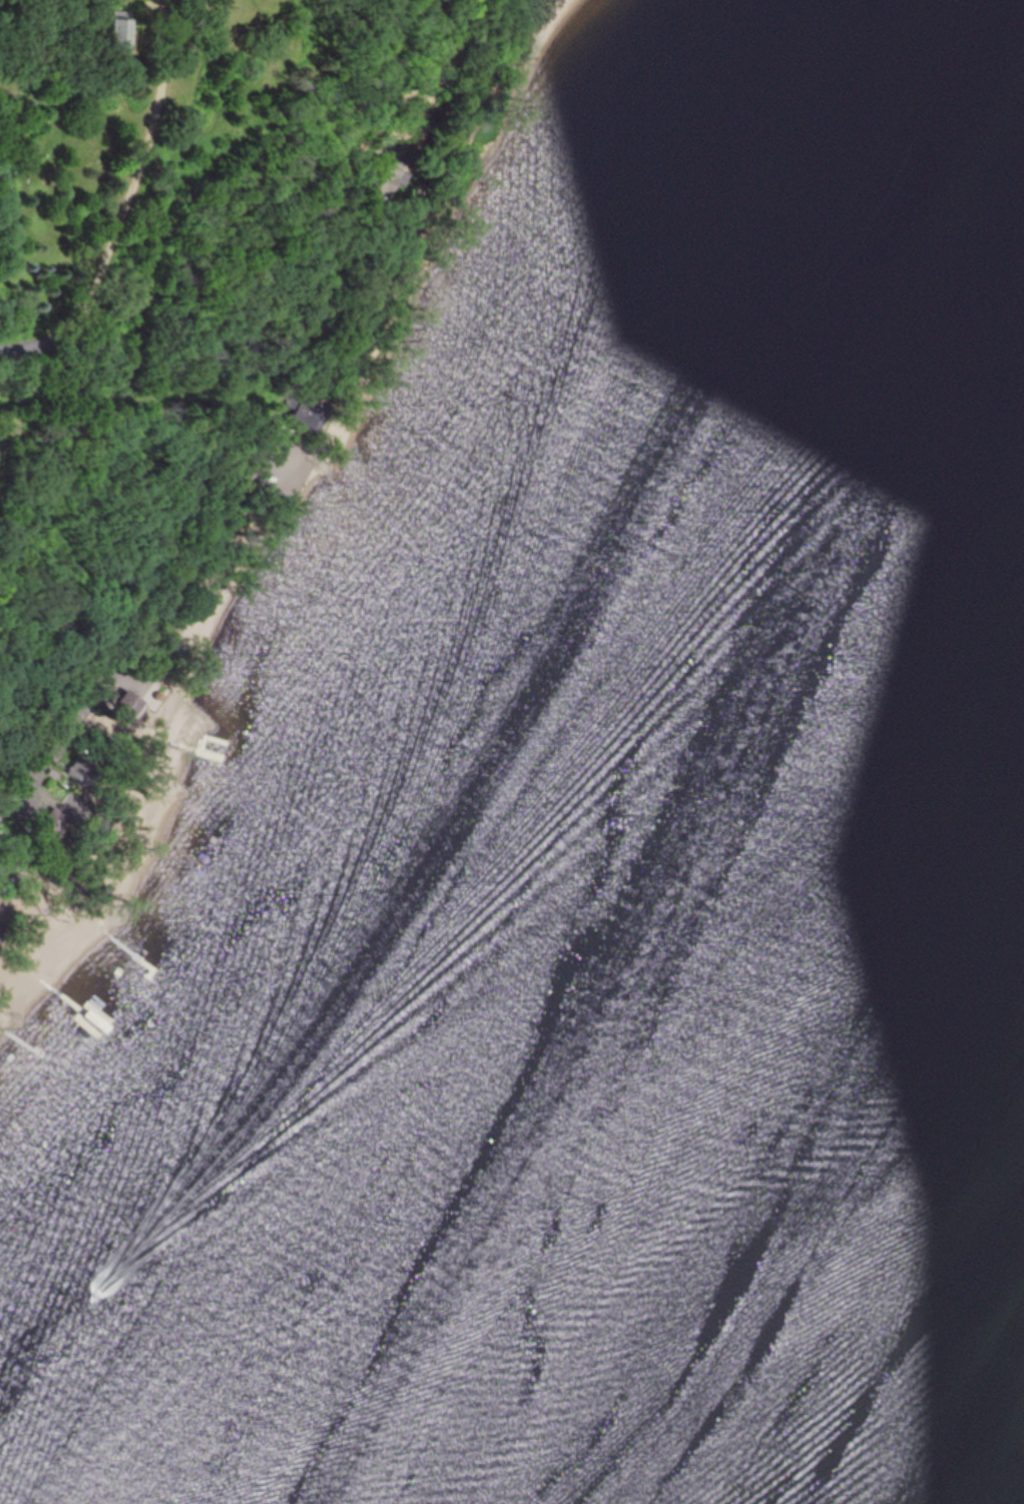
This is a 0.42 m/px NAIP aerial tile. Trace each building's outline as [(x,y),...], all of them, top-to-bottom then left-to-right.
[(110,51),(129,52),(130,20),(111,20),(110,51)] [(378,204),(397,170),(374,157),(355,190),(378,204)] [(283,421),(303,437),(323,412),(304,396),(283,421)] [(128,718),(139,705),(123,691),(111,705),(128,718)] [(94,765),(78,753),(62,773),(78,785),(94,765)]
